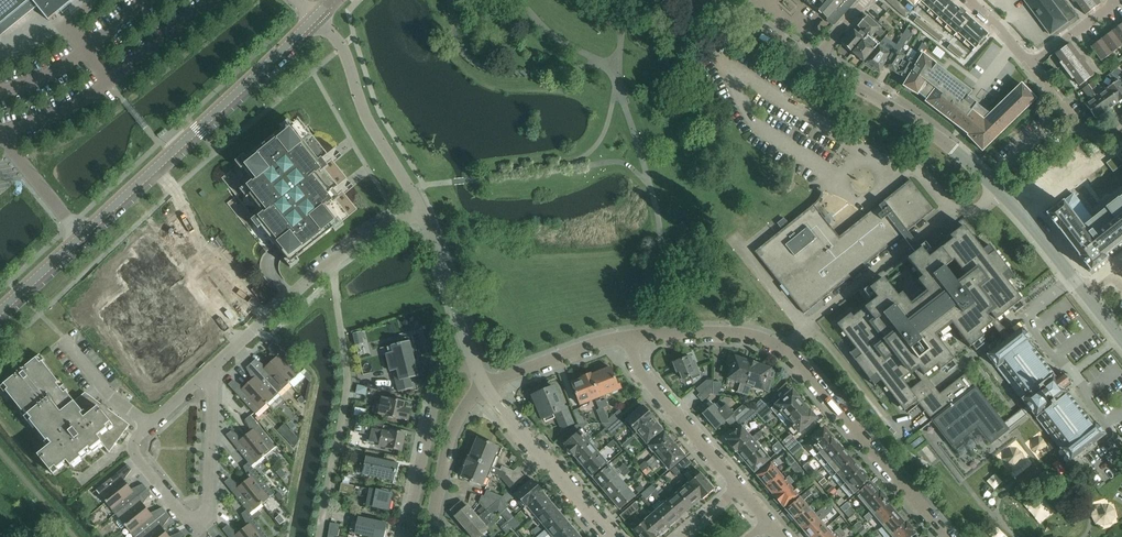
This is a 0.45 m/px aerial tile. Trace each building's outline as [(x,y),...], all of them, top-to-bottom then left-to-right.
[(37,7),(48,20),(60,11),(62,13),(68,8),(66,6),(73,0),(0,0),(0,36),(37,7)] [(807,2),(813,8),(813,7),(827,19),(826,20),(833,26),(856,0),(805,0),(807,2)] [(905,18),(910,12),(905,8),(896,0),(885,0),(905,18)] [(931,8),(939,16),(952,2),(950,0),(922,0),(931,8)] [(1062,0),(1024,0),(1050,35),(1074,16),(1062,0)] [(1076,2),(1086,15),(1100,4),(1097,0),(1078,0),(1076,2)] [(952,2),(939,16),(948,24),(957,32),(958,31),(970,17),(962,9),(961,10),(952,2)] [(908,4),(905,8),(910,12),(913,8),(908,4)] [(866,16),(860,23),(873,35),(875,33),(880,38),(885,33),(879,28),(880,28),(875,23),(866,16)] [(914,16),(910,21),(915,25),(919,20),(914,16)] [(970,17),(958,31),(966,39),(976,47),(988,34),(979,25),(970,17)] [(873,35),(860,23),(854,30),(865,39),(867,36),(870,38),(873,35)] [(1112,31),(1121,45),(1121,23),(1112,31)] [(865,39),(854,30),(848,37),(859,46),(865,39)] [(906,30),(891,54),(884,66),(896,73),(905,57),(899,53),(906,41),(908,42),(912,36),(906,30)] [(1101,39),(1112,53),(1121,46),(1121,45),(1112,31),(1101,39)] [(882,40),(878,45),(863,63),(880,73),(884,66),(891,54),(883,49),(886,44),(885,44),(893,35),(889,32),(887,35),(883,40),(882,40)] [(935,32),(931,37),(936,41),(940,36),(935,32)] [(865,39),(859,46),(853,53),(863,63),(878,45),(870,38),(867,36),(865,39)] [(859,46),(848,37),(842,43),(841,44),(852,53),(853,53),(859,46)] [(1112,53),(1101,39),(1090,47),(1101,62),(1112,53)] [(905,57),(896,73),(907,79),(920,58),(926,48),(927,46),(922,43),(912,60),(905,57)] [(948,43),(944,47),(949,51),(953,47),(948,43)] [(1080,57),(1070,44),(1055,54),(1061,62),(1059,63),(1064,69),(1080,57)] [(956,50),(953,54),(957,58),(961,53),(956,50)] [(922,54),(903,86),(917,94),(918,93),(927,100),(925,102),(968,135),(968,136),(982,151),(1035,99),(1024,87),(1021,84),(990,114),(968,97),(972,92),(936,64),(922,54)] [(1081,56),(1080,57),(1064,69),(1067,74),(1083,62),(1085,61),(1085,59),(1083,56),(1081,56)] [(1083,62),(1067,74),(1072,80),(1074,79),(1079,86),(1094,75),(1083,62)] [(1107,88),(1118,103),(1121,100),(1121,85),(1112,72),(1108,75),(1114,83),(1107,88)] [(1107,110),(1096,95),(1088,85),(1082,90),(1090,100),(1084,104),(1095,119),(1107,110)] [(1107,88),(1096,95),(1107,110),(1118,103),(1107,88)] [(342,156),(335,147),(327,153),(320,144),(321,143),(319,141),(318,142),(313,136),(315,134),(308,124),(305,126),(304,124),(305,123),(303,121),(302,122),(298,117),(291,122),(288,119),(280,126),(282,129),(278,133),(277,132),(275,133),(275,134),(261,146),(260,145),(258,147),(258,148),(246,158),(244,155),(235,162),(237,165),(235,167),(234,166),(232,168),(232,169),(221,178),(229,187),(227,189),(234,198),(227,203),(236,215),(235,215),(237,218),(238,217),(255,239),(254,240),(256,242),(257,241),(266,252),(275,244),(286,259),(284,261),(290,268),(299,261),(297,258),(301,254),(302,256),(304,254),(303,253),(319,240),(320,241),(321,240),(320,239),(333,229),(335,232),(344,225),(341,222),(342,223),(345,221),(344,220),(357,209),(345,194),(354,186),(334,162),(342,156)] [(1107,164),(1113,173),(1121,166),(1121,162),(1117,156),(1107,164)] [(789,225),(784,218),(777,224),(784,219),(788,225),(755,252),(781,285),(785,282),(793,292),(789,295),(804,314),(934,210),(910,180),(839,237),(829,225),(830,223),(830,220),(828,218),(826,218),(824,219),(814,206),(818,202),(821,198),(822,192),(821,192),(820,197),(817,201),(814,204),(789,225)] [(1062,202),(1045,215),(1046,216),(1056,229),(1057,230),(1068,244),(1078,257),(1079,258),(1078,258),(1088,271),(1089,271),(1089,272),(1091,271),(1104,261),(1106,259),(1104,257),(1121,242),(1121,197),(1093,219),(1073,194),(1062,202)] [(173,222),(121,263),(134,280),(125,286),(142,309),(167,289),(182,276),(203,260),(173,222)] [(1010,337),(1006,331),(1011,327),(1007,321),(1001,325),(996,320),(1021,300),(1002,275),(1008,271),(1009,271),(988,244),(988,245),(988,246),(983,250),(963,226),(950,236),(952,239),(928,258),(921,248),(907,259),(922,278),(917,281),(927,293),(911,306),(902,293),(897,296),(883,278),(869,289),(877,298),(853,317),(850,313),(837,324),(861,355),(855,359),(854,359),(869,380),(870,379),(870,378),(875,374),(904,411),(917,401),(922,407),(934,397),(937,401),(924,411),(933,421),(952,446),(977,426),(990,443),(1007,430),(1008,431),(1008,430),(1027,415),(1025,413),(1029,410),(1070,463),(1105,435),(1094,422),(1092,424),(1068,393),(1071,391),(1068,388),(1071,386),(1072,386),(1070,384),(1072,382),(1065,374),(1063,375),(1061,372),(1060,373),(1061,373),(1058,375),(1056,372),(1053,374),(1029,343),(1032,341),(1022,328),(1010,337)] [(125,286),(91,312),(147,387),(181,361),(142,309),(125,286)] [(390,372),(393,371),(394,374),(398,392),(413,388),(410,378),(418,376),(409,341),(397,344),(391,345),(392,352),(385,354),(390,372)] [(301,372),(273,343),(268,347),(274,359),(270,363),(289,383),(301,372)] [(19,366),(15,370),(17,373),(1,386),(49,446),(37,455),(53,475),(53,474),(52,472),(66,461),(70,466),(100,442),(109,453),(129,425),(113,413),(94,399),(90,402),(84,393),(73,401),(62,386),(64,385),(64,384),(62,386),(59,381),(39,355),(22,370),(19,366)] [(692,363),(689,356),(673,363),(677,372),(680,371),(683,379),(691,376),(693,379),(698,377),(695,370),(697,370),(694,362),(692,363)] [(734,357),(731,356),(728,366),(732,367),(728,379),(741,383),(737,393),(742,395),(753,362),(744,359),(744,361),(742,360),(741,359),(736,357),(734,357)] [(266,367),(255,359),(250,364),(278,393),(289,383),(270,363),(266,367)] [(753,362),(742,395),(740,401),(746,403),(751,386),(767,392),(768,390),(770,389),(771,386),(772,384),(771,382),(774,371),(771,370),(770,368),(765,367),(764,367),(761,366),(762,364),(753,362)] [(250,364),(246,368),(252,379),(248,383),(267,404),(278,393),(250,364)] [(610,368),(591,375),(600,398),(604,397),(603,395),(615,390),(621,389),(617,380),(615,381),(610,368)] [(582,379),(571,383),(580,406),(595,400),(598,409),(603,407),(601,400),(600,398),(591,375),(590,374),(581,377),(582,379)] [(244,387),(233,380),(228,385),(255,414),(267,404),(248,383),(244,387)] [(700,394),(713,382),(713,381),(706,380),(696,389),(700,394)] [(713,382),(700,394),(697,396),(702,401),(711,394),(720,396),(721,383),(713,383),(713,382)] [(364,396),(367,389),(357,386),(355,393),(364,396)] [(534,396),(534,397),(532,399),(532,401),(533,404),(535,405),(537,405),(543,418),(555,413),(561,427),(573,422),(570,415),(567,417),(554,387),(534,396)] [(798,398),(792,391),(771,409),(783,422),(786,419),(805,404),(799,397),(798,398)] [(288,415),(293,412),(280,394),(275,398),(288,415)] [(376,397),(373,412),(386,415),(386,416),(400,419),(400,418),(408,419),(410,410),(402,408),(404,402),(390,399),(389,400),(376,397)] [(605,399),(601,400),(603,407),(605,411),(609,410),(607,405),(608,405),(605,399)] [(760,400),(750,409),(751,409),(757,414),(765,405),(760,400)] [(714,405),(709,408),(705,404),(699,409),(703,414),(705,416),(704,418),(706,420),(708,420),(716,429),(727,420),(726,420),(731,415),(736,422),(737,421),(751,409),(750,409),(743,404),(732,413),(725,405),(719,411),(714,405)] [(805,404),(786,419),(792,426),(788,429),(794,436),(815,418),(809,411),(810,410),(805,404)] [(765,405),(757,414),(765,423),(769,420),(766,417),(771,412),(765,405)] [(653,419),(643,406),(625,422),(635,434),(652,419),(653,419)] [(578,425),(587,424),(585,420),(583,421),(579,409),(573,411),(578,425)] [(751,409),(737,421),(742,426),(736,431),(736,430),(730,435),(731,436),(727,439),(729,441),(727,442),(735,451),(736,450),(736,451),(752,437),(747,432),(749,430),(744,424),(757,414),(751,409)] [(610,425),(619,418),(623,414),(619,410),(608,419),(610,425)] [(276,447),(250,415),(245,420),(250,431),(246,435),(263,457),(276,447)] [(610,425),(611,426),(607,429),(609,432),(613,437),(617,434),(615,431),(624,424),(619,418),(610,425)] [(652,419),(635,434),(633,436),(621,446),(624,449),(630,444),(630,445),(640,436),(646,443),(662,430),(661,429),(661,427),(658,424),(656,424),(652,419)] [(369,444),(378,446),(401,451),(405,434),(396,432),(397,428),(383,425),(382,429),(356,423),(354,432),(371,435),(369,444)] [(587,424),(578,425),(575,426),(567,432),(572,437),(565,443),(568,446),(566,448),(567,449),(567,452),(569,454),(572,455),(573,456),(591,441),(581,429),(587,425),(587,424)] [(609,432),(607,429),(606,428),(600,433),(603,437),(609,432)] [(829,435),(823,429),(812,439),(812,440),(805,446),(809,451),(814,457),(833,440),(834,437),(832,435),(829,435)] [(760,430),(752,437),(736,451),(740,455),(739,457),(742,460),(743,460),(745,462),(760,448),(755,443),(764,435),(760,430)] [(241,439),(231,431),(226,435),(248,463),(251,467),(263,457),(246,435),(241,439)] [(649,446),(656,453),(652,457),(646,462),(649,466),(675,444),(667,435),(665,432),(649,446)] [(789,451),(798,443),(791,434),(783,441),(787,444),(785,446),(789,451)] [(494,468),(502,449),(477,438),(469,458),(468,457),(494,468)] [(833,440),(814,457),(823,467),(842,451),(842,450),(843,448),(841,445),(838,445),(833,440)] [(595,445),(591,441),(573,456),(574,456),(577,460),(578,462),(579,464),(582,465),(583,466),(598,453),(593,447),(595,445)] [(798,442),(798,443),(789,451),(793,456),(803,447),(798,442)] [(685,456),(675,444),(649,466),(652,470),(658,464),(663,462),(669,469),(685,456)] [(760,448),(745,462),(745,464),(748,467),(750,467),(754,472),(762,466),(769,459),(760,448)] [(843,452),(842,451),(823,467),(832,477),(851,461),(847,457),(848,454),(846,451),(843,452)] [(598,453),(583,466),(586,470),(587,473),(588,474),(591,475),(592,477),(607,464),(600,456),(598,453)] [(791,465),(795,462),(789,455),(786,458),(786,460),(790,466),(791,465)] [(398,464),(367,457),(366,457),(364,466),(365,466),(364,474),(370,476),(393,481),(393,480),(395,473),(396,471),(397,471),(398,464)] [(494,468),(468,457),(464,466),(466,466),(461,477),(486,487),(490,479),(492,474),(500,477),(511,490),(515,486),(507,476),(505,475),(506,473),(500,470),(494,468)] [(686,458),(675,467),(679,473),(691,463),(686,458)] [(774,461),(757,476),(760,480),(758,481),(764,488),(781,474),(775,468),(778,466),(774,461)] [(852,462),(851,461),(832,477),(840,487),(859,471),(856,467),(857,464),(854,462),(852,462)] [(795,462),(791,465),(796,470),(800,467),(795,462)] [(248,463),(243,467),(248,479),(244,482),(262,504),(274,494),(251,467),(248,463)] [(802,467),(806,471),(811,467),(808,463),(802,467)] [(593,478),(594,480),(593,481),(598,486),(599,484),(602,488),(616,476),(621,472),(626,468),(629,466),(627,464),(625,466),(623,464),(614,472),(608,465),(593,478)] [(124,480),(131,470),(127,465),(96,490),(106,502),(127,485),(124,480)] [(502,466),(500,470),(506,473),(505,475),(507,476),(515,486),(525,477),(517,468),(514,471),(502,466)] [(679,473),(675,467),(671,471),(676,476),(679,473)] [(629,472),(626,468),(621,472),(624,476),(629,472)] [(264,471),(270,488),(280,484),(278,478),(274,479),(270,469),(264,471)] [(695,478),(688,483),(701,498),(702,499),(713,489),(697,470),(692,474),(695,478)] [(860,472),(859,471),(840,487),(849,498),(868,481),(864,477),(865,474),(863,472),(860,472)] [(781,474),(764,488),(769,494),(771,493),(775,497),(792,482),(789,478),(786,480),(781,474)] [(616,476),(602,488),(603,489),(602,489),(606,493),(604,495),(609,501),(626,487),(616,476)] [(806,481),(810,486),(815,481),(811,477),(806,481)] [(239,486),(229,478),(224,482),(246,510),(249,514),(250,514),(262,504),(244,482),(239,486)] [(532,480),(529,482),(514,495),(525,507),(527,506),(543,492),(532,480)] [(688,483),(684,487),(680,482),(673,488),(678,493),(690,507),(701,498),(688,483)] [(792,482),(775,497),(773,498),(778,505),(780,503),(784,508),(801,493),(797,488),(795,490),(790,485),(793,483),(792,482)] [(873,487),(870,483),(856,495),(865,505),(880,492),(874,485),(873,487)] [(127,485),(106,502),(115,514),(147,489),(143,484),(131,489),(127,485)] [(392,495),(392,494),(341,484),(339,492),(365,498),(364,505),(389,510),(392,494),(392,495)] [(635,490),(639,493),(644,489),(641,485),(635,490)] [(663,490),(659,486),(656,489),(657,490),(679,517),(690,507),(678,493),(671,499),(663,490)] [(634,496),(626,487),(609,501),(615,507),(616,506),(619,509),(634,496)] [(147,489),(115,514),(111,518),(115,523),(120,520),(125,526),(146,509),(143,504),(151,494),(147,489)] [(500,499),(502,497),(486,490),(484,495),(497,501),(499,502),(500,499)] [(679,517),(657,490),(652,495),(658,502),(660,501),(663,505),(656,511),(668,526),(679,517)] [(808,490),(785,510),(789,513),(788,514),(793,521),(808,508),(803,501),(811,494),(808,490)] [(500,499),(499,502),(497,510),(500,514),(507,508),(504,504),(513,496),(509,491),(502,497),(500,499)] [(543,492),(527,506),(535,516),(552,502),(548,497),(546,497),(542,493),(543,492)] [(865,505),(870,512),(864,517),(867,521),(874,516),(888,504),(889,503),(880,492),(865,505)] [(461,502),(458,504),(451,510),(456,516),(455,517),(465,529),(486,510),(497,501),(484,495),(482,495),(479,503),(482,507),(474,514),(468,506),(466,508),(461,502)] [(836,503),(839,507),(845,501),(841,497),(836,503)] [(497,501),(486,510),(489,514),(497,510),(499,502),(497,501)] [(556,507),(552,502),(535,516),(545,528),(560,515),(556,509),(556,507)] [(631,505),(636,511),(640,508),(635,502),(631,505)] [(840,508),(844,513),(851,507),(847,502),(840,508)] [(891,508),(888,504),(874,516),(882,526),(896,514),(895,513),(896,511),(894,508),(891,508)] [(636,511),(631,505),(620,516),(624,521),(636,511)] [(814,515),(808,508),(793,521),(799,528),(800,527),(803,530),(825,511),(823,507),(814,515)] [(125,526),(134,536),(136,536),(166,513),(162,508),(150,513),(146,509),(125,526)] [(803,530),(806,534),(805,534),(807,536),(816,536),(826,528),(821,521),(829,515),(828,514),(831,512),(828,508),(826,511),(825,511),(803,530)] [(246,510),(241,514),(247,526),(242,529),(248,536),(268,536),(250,514),(249,514),(246,510)] [(486,510),(465,529),(472,536),(479,536),(488,530),(481,521),(489,514),(486,510)] [(668,526),(656,511),(645,521),(657,536),(668,526)] [(166,513),(136,536),(160,536),(166,532),(162,528),(170,517),(166,513)] [(897,515),(896,514),(882,526),(891,536),(905,524),(901,520),(902,517),(899,515),(897,515)] [(546,529),(536,536),(544,536),(550,533),(553,536),(557,536),(571,525),(568,521),(565,520),(560,515),(545,528),(546,529)] [(386,523),(358,518),(355,534),(371,536),(383,536),(384,529),(383,526),(383,523),(386,524),(386,523)] [(645,521),(637,527),(634,523),(630,527),(638,536),(658,536),(657,536),(645,521)] [(856,530),(862,526),(858,522),(853,527),(856,530)] [(328,535),(334,536),(337,536),(339,525),(330,523),(328,535)] [(905,524),(891,536),(892,536),(911,536),(914,535),(910,531),(912,529),(906,523),(905,524)] [(227,525),(222,529),(228,536),(248,536),(242,529),(238,533),(227,525)] [(579,536),(575,532),(576,530),(571,525),(557,536),(579,536)] [(538,526),(531,531),(535,535),(541,530),(538,526)] [(856,530),(862,536),(869,536),(871,536),(862,526),(856,530)] [(826,528),(816,536),(835,536),(843,531),(840,527),(832,534),(831,534),(832,533),(827,527),(826,528)]
